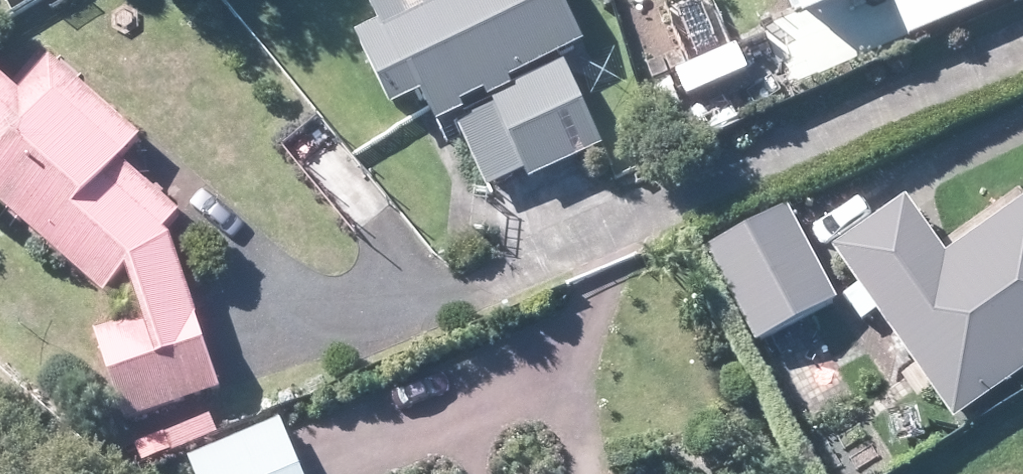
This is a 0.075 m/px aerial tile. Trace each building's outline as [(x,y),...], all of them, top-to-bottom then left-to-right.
[(585,40),(566,0),(432,0),(391,20),(410,56),(435,108),(437,114),(491,87),(499,103),(459,122),(490,186),(528,167),(533,178),(571,159),(605,144),(567,64),(565,60),(516,84),(511,77),(585,40)] [(804,1),(810,14),(821,8),(837,1),(840,0),(804,0),(804,1)] [(143,134),(53,55),(23,90),(11,81),(0,70),(0,195),(110,290),(132,265),(148,313),(99,328),(128,416),(222,385),(220,378),(200,318),(172,235),(165,229),(182,210),(121,157),(143,134)] [(1022,373),(1022,201),(1007,211),(949,252),(912,199),(908,195),(836,245),(912,355),(957,419),(1010,382),(1022,373)] [(761,340),(835,302),(840,299),(817,257),(790,205),(711,246),(761,340)] [(205,417),(139,443),(145,459),(211,432),(205,417)] [(291,440),(282,417),(191,456),(199,473),(306,473),(291,440)]
